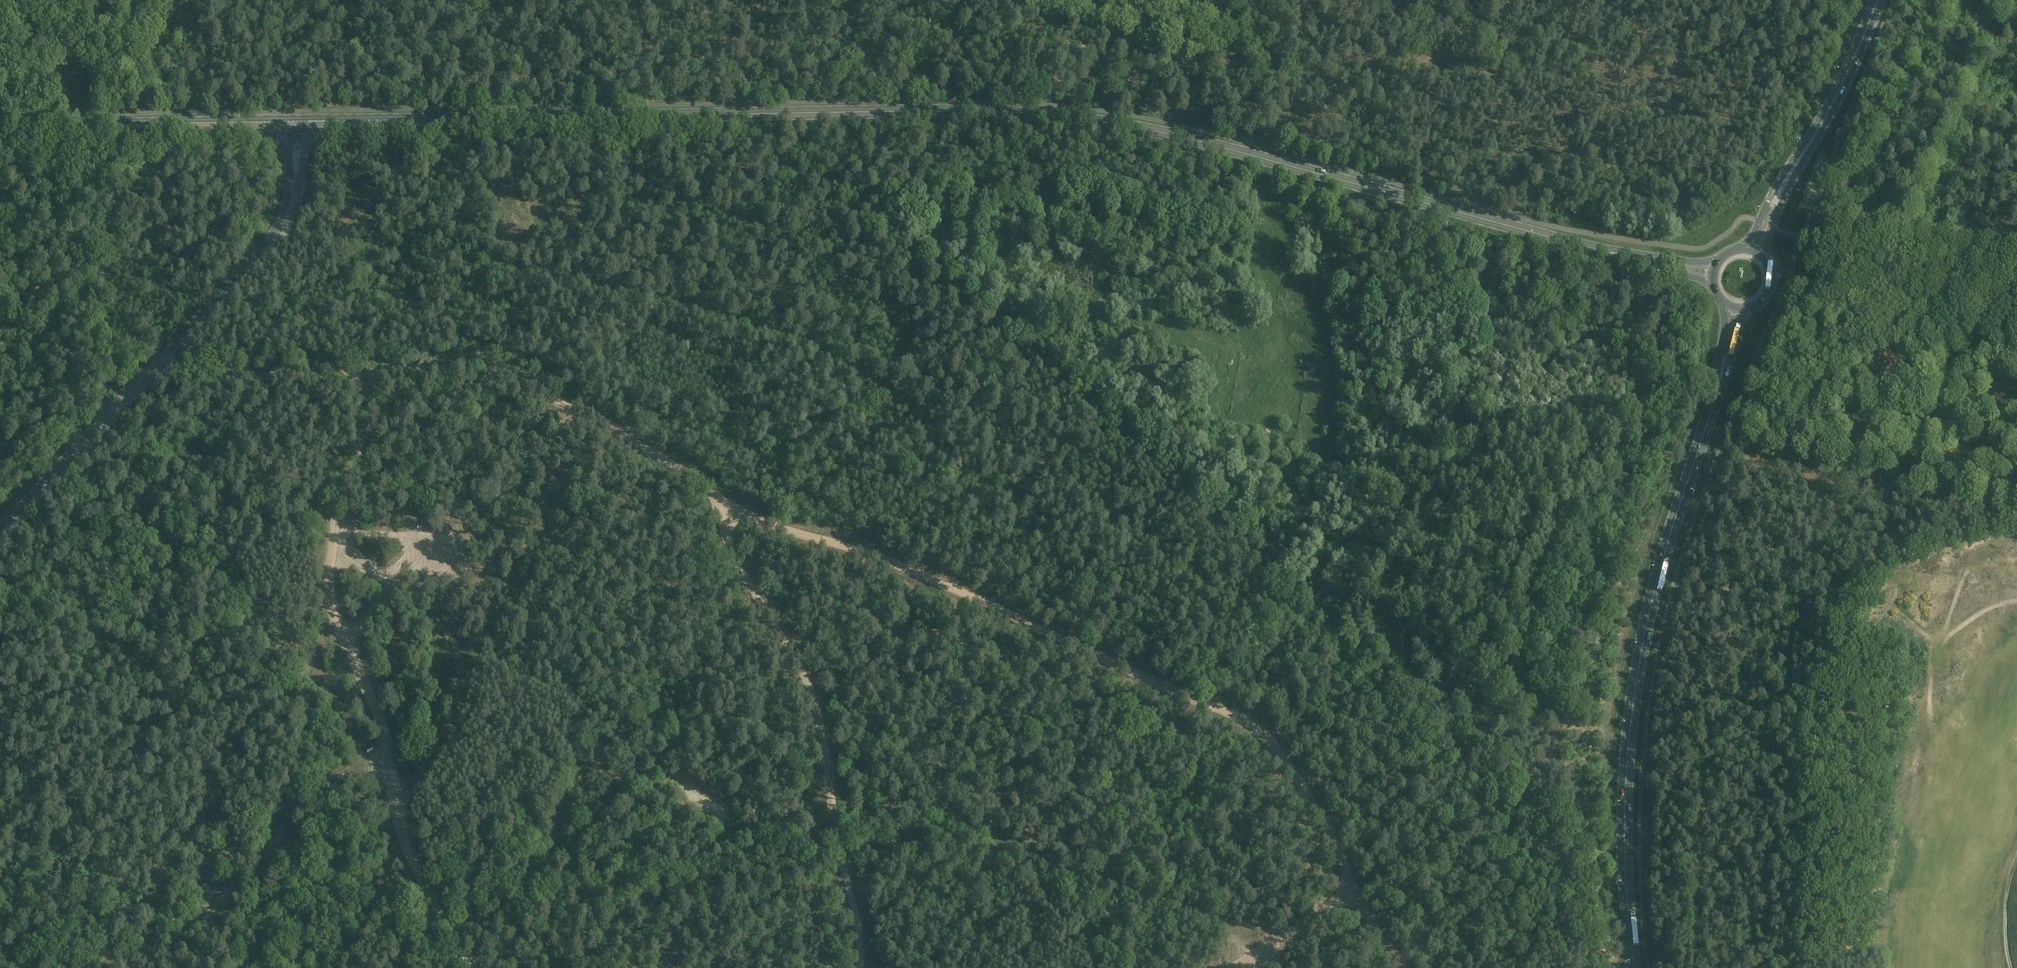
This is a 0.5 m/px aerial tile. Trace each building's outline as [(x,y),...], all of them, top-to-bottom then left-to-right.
[(1260,170),(1286,178),(1288,172),(1261,165),(1260,170)] [(1712,301),(1715,308),(1720,306),(1717,299),(1712,301)]
